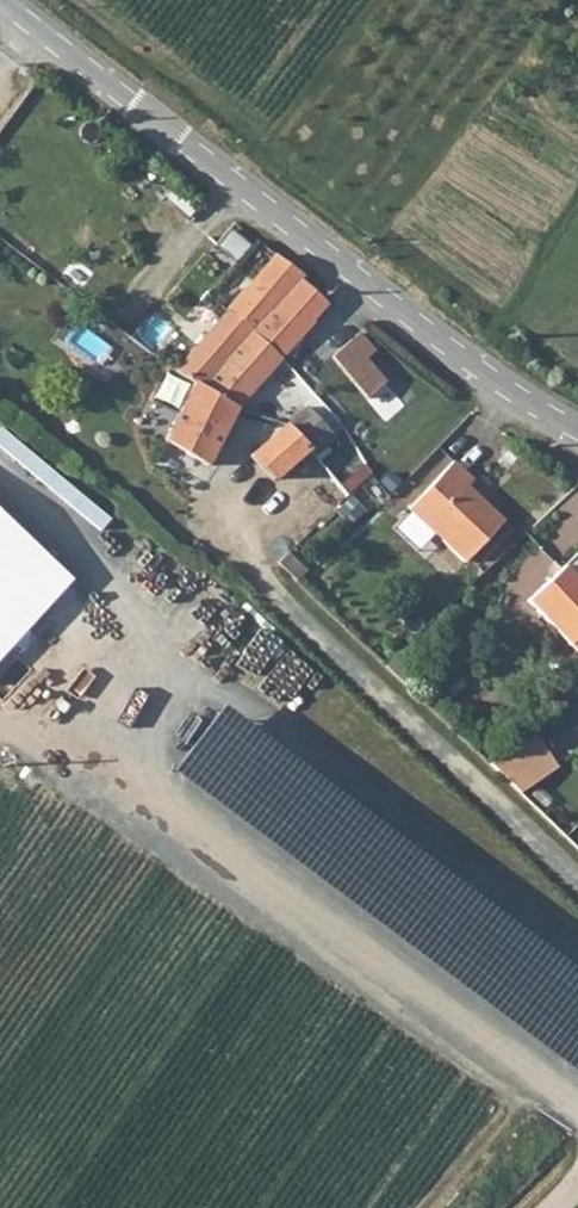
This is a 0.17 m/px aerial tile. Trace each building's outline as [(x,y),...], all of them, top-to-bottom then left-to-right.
[(228,312),(225,312),(282,364),(310,331),(307,328),(326,304),(299,282),(304,276),(275,256),(228,312)] [(238,414),(282,364),(225,312),(175,372),(169,367),(138,427),(209,470),(238,414)] [(365,398),(382,383),(364,361),(373,353),(357,335),(330,359),(365,398)] [(308,412),(251,459),(254,461),(273,483),(309,453),(313,455),(331,434),(308,412)] [(343,474),(359,463),(349,449),(334,463),(343,474)] [(263,490),(273,483),(254,461),(244,470),(263,490)] [(411,513),(465,569),(506,530),(472,494),(479,487),(459,466),(411,513)] [(524,602),(567,648),(577,638),(577,553),(524,602)] [(567,648),(577,659),(577,638),(567,648)] [(553,773),(531,742),(509,757),(531,789),(553,773)] [(509,757),(487,771),(517,798),(531,789),(509,757)]
